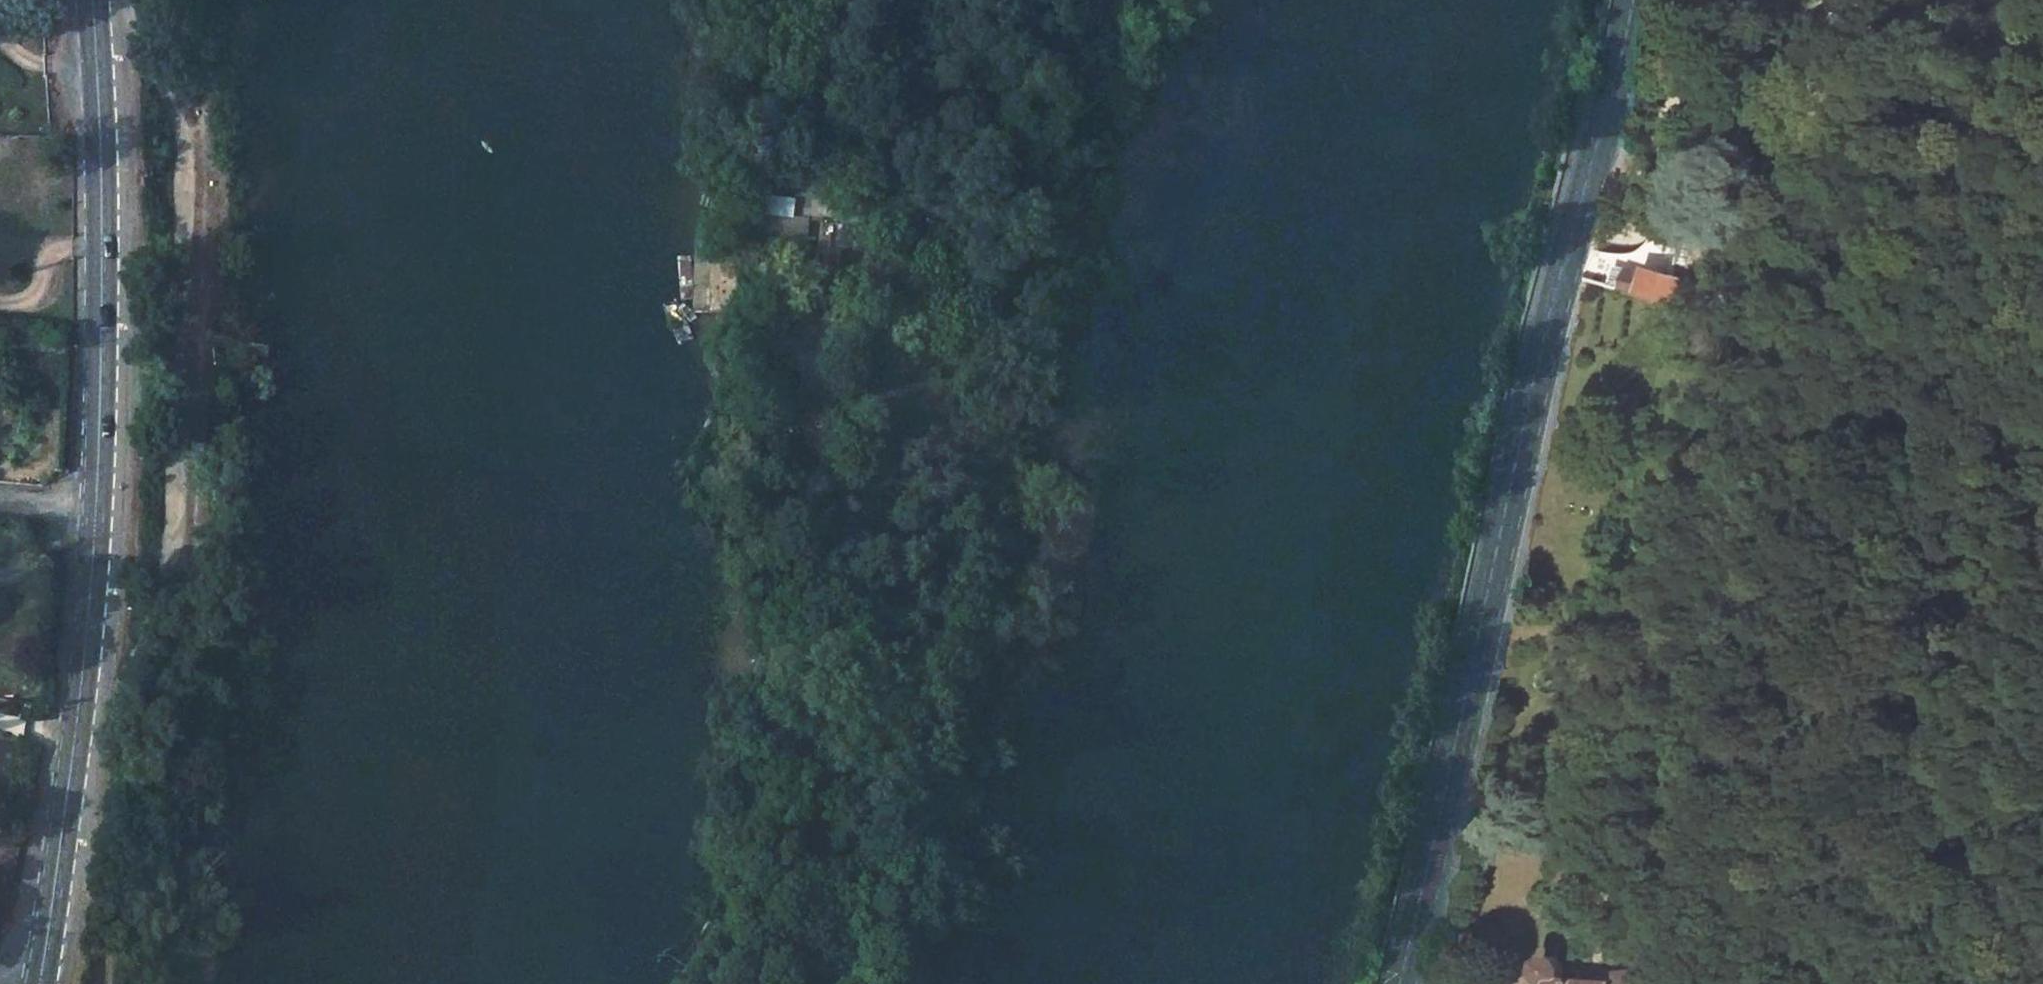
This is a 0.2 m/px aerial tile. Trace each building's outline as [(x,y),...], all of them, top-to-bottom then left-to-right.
[(801,208),(799,217),(811,218),(882,229),(884,191),(805,181),(801,208)] [(756,253),(808,256),(811,218),(799,217),(801,208),(797,208),(798,201),(762,196),(756,253)] [(821,224),(815,282),(837,283),(844,226),(821,224)] [(1625,286),(1629,270),(1619,268),(1615,284),(1625,286)] [(1694,287),(1696,281),(1648,269),(1646,275),(1629,270),(1625,286),(1688,304),(1694,287)] [(1565,973),(1565,970),(1563,963),(1557,959),(1550,958),(1544,961),(1542,964),(1540,967),(1540,974),(1542,977),(1546,981),(1546,983),(1636,983),(1635,966),(1614,966),(1612,976),(1565,973)]
